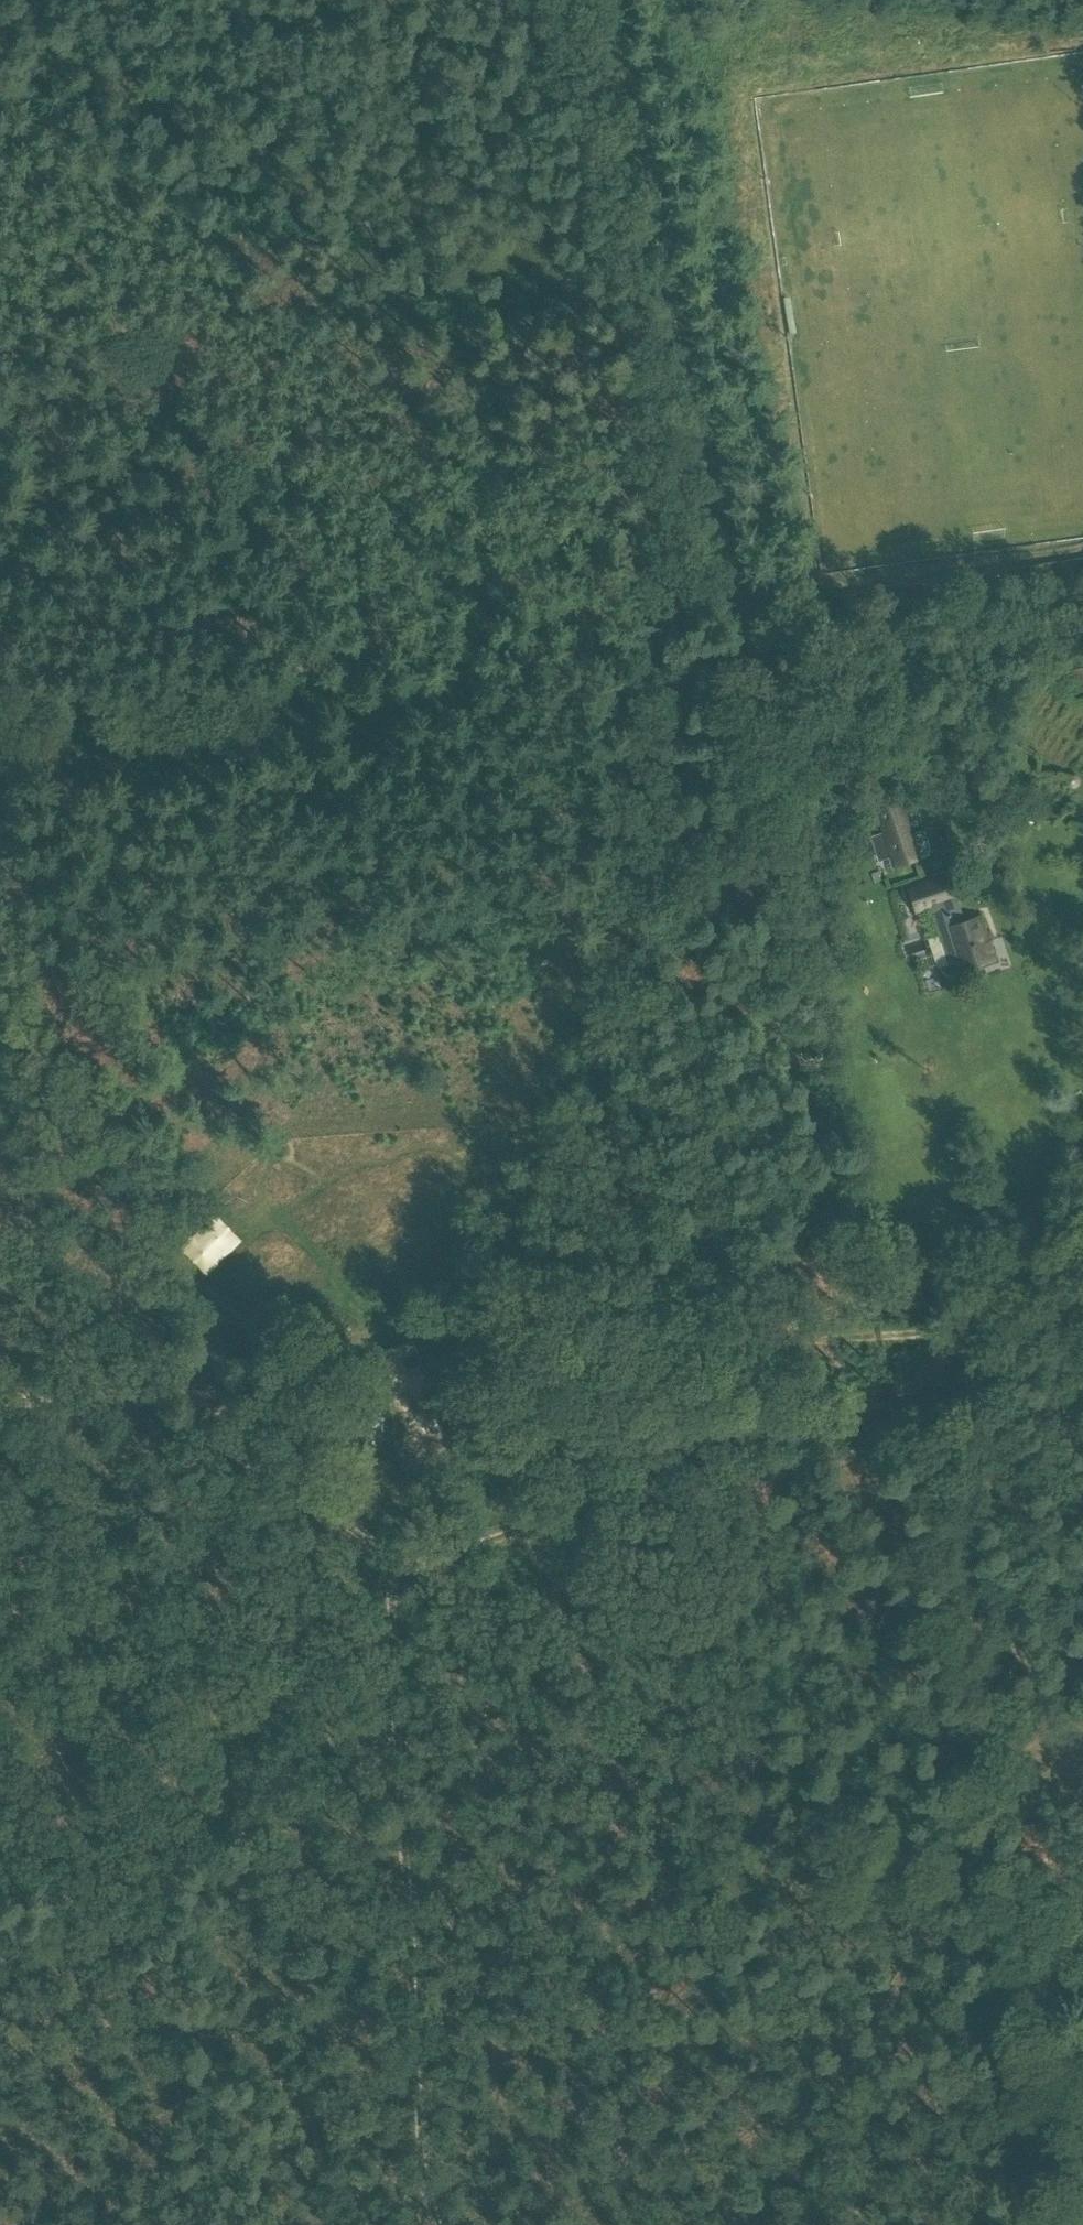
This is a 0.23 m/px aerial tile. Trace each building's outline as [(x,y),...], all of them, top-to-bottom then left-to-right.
[(1067,789),(1072,792),(1079,789),(1081,783),(1078,778),(1072,775),(1067,778),(1064,783),(1067,789)] [(870,799),(891,867),(920,858),(898,791),(870,799)] [(941,946),(947,964),(954,961),(957,970),(993,958),(979,917),(963,923),(946,874),(907,887),(914,908),(927,904),(941,946)] [(442,1432),(412,1340),(376,1351),(406,1444),(442,1432)]
